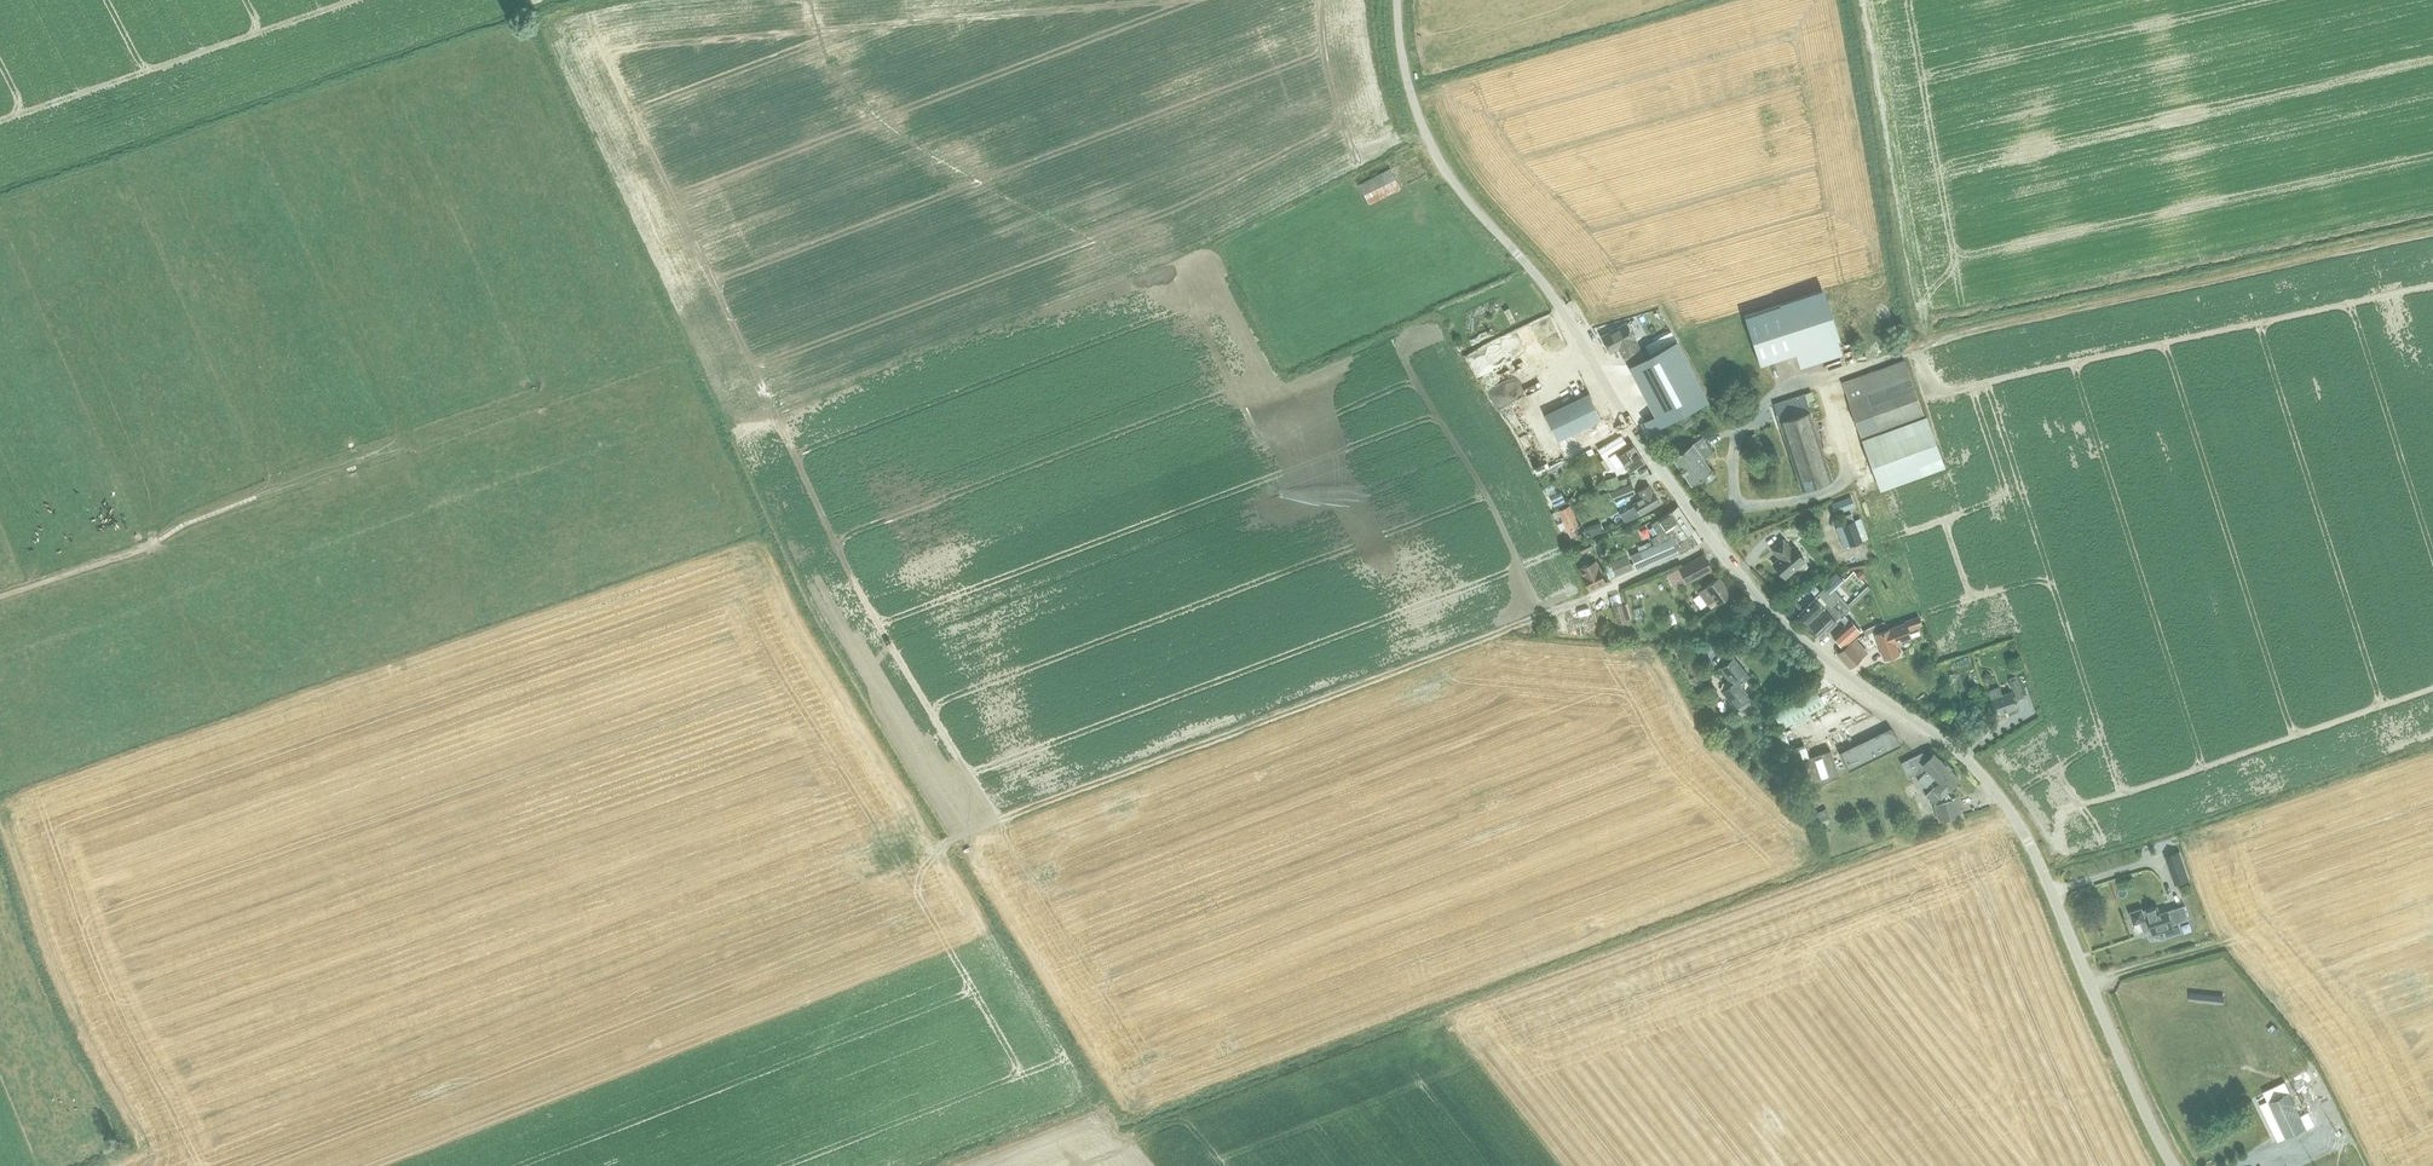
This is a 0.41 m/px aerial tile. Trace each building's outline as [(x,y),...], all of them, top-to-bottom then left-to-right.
[(1400,187),(1390,168),(1359,184),(1369,203),(1400,187)] [(1747,315),(1744,315),(1746,322),(1750,333),(1751,338),(1760,363),(1763,362),(1774,359),(1787,355),(1795,352),(1796,352),(1797,352),(1820,344),(1836,339),(1838,338),(1830,312),(1828,308),(1824,296),(1822,290),(1804,296),(1781,304),(1780,304),(1771,307),(1758,311),(1747,315)] [(1626,322),(1601,336),(1610,352),(1619,347),(1624,356),(1640,347),(1626,322)] [(1454,324),(1445,326),(1447,337),(1456,336),(1454,324)] [(1671,330),(1645,344),(1650,353),(1676,339),(1671,330)] [(1454,351),(1465,347),(1463,342),(1459,344),(1456,337),(1450,340),(1454,351)] [(1624,356),(1655,414),(1646,419),(1644,420),(1647,425),(1650,431),(1673,419),(1696,406),(1708,400),(1709,400),(1699,382),(1676,339),(1650,353),(1645,356),(1640,347),(1624,356)] [(1924,416),(1904,361),(1843,384),(1881,489),(1944,466),(1925,416),(1924,416)] [(1485,389),(1488,395),(1504,388),(1501,381),(1485,389)] [(1588,392),(1543,413),(1565,458),(1588,447),(1580,429),(1601,419),(1588,392)] [(1779,421),(1810,411),(1805,394),(1774,404),(1779,421)] [(1499,405),(1509,430),(1525,423),(1515,398),(1499,405)] [(1810,411),(1779,421),(1802,489),(1818,484),(1833,479),(1810,411)] [(1685,416),(1680,420),(1684,426),(1690,422),(1685,416)] [(1755,432),(1747,436),(1754,453),(1763,450),(1755,432)] [(1701,436),(1670,457),(1689,484),(1711,470),(1703,458),(1712,452),(1701,436)] [(1616,451),(1630,472),(1646,462),(1631,440),(1616,451)] [(1602,468),(1616,463),(1611,450),(1597,456),(1602,468)] [(1617,475),(1606,479),(1609,489),(1620,485),(1617,475)] [(1632,482),(1611,491),(1615,500),(1624,497),(1636,492),(1632,482)] [(1636,505),(1621,514),(1625,521),(1641,514),(1661,503),(1654,491),(1653,492),(1649,485),(1639,491),(1642,497),(1634,502),(1636,505)] [(1561,491),(1550,496),(1555,507),(1566,502),(1561,491)] [(1833,504),(1837,513),(1855,506),(1851,497),(1833,504)] [(1570,538),(1581,533),(1569,506),(1558,511),(1570,538)] [(1657,535),(1651,539),(1637,545),(1638,549),(1629,553),(1631,558),(1636,569),(1686,548),(1687,550),(1697,543),(1690,532),(1693,531),(1678,507),(1650,524),(1657,535)] [(1860,518),(1854,520),(1851,514),(1840,518),(1850,545),(1868,538),(1860,518)] [(1600,521),(1584,528),(1588,536),(1603,530),(1600,521)] [(1638,535),(1646,533),(1644,525),(1636,528),(1638,535)] [(1783,539),(1772,548),(1778,555),(1779,554),(1781,557),(1773,563),(1785,577),(1805,560),(1793,546),(1791,548),(1783,539)] [(1588,542),(1578,546),(1582,554),(1592,549),(1588,542)] [(1626,555),(1609,563),(1603,565),(1609,579),(1632,569),(1626,555)] [(1703,555),(1678,568),(1686,583),(1711,570),(1703,555)] [(1597,566),(1595,562),(1579,569),(1588,591),(1604,584),(1599,573),(1600,572),(1597,566)] [(1663,571),(1670,585),(1683,578),(1676,564),(1663,571)] [(1865,575),(1863,573),(1861,570),(1856,574),(1861,579),(1864,576),(1865,575)] [(1830,608),(1839,600),(1841,597),(1834,590),(1844,581),(1836,573),(1823,586),(1825,589),(1815,599),(1799,614),(1808,624),(1827,605),(1830,608)] [(1699,594),(1694,598),(1701,608),(1707,603),(1708,603),(1711,607),(1717,603),(1729,593),(1717,577),(1706,586),(1699,591),(1700,593),(1699,594)] [(1646,594),(1654,586),(1650,581),(1641,589),(1646,594)] [(1827,605),(1808,624),(1809,624),(1822,637),(1837,622),(1836,621),(1841,616),(1841,617),(1849,610),(1839,600),(1830,608),(1827,605)] [(1621,605),(1612,607),(1617,623),(1625,620),(1625,619),(1631,618),(1626,603),(1622,604),(1621,605)] [(1875,612),(1866,612),(1866,620),(1875,620),(1875,612)] [(1917,625),(1921,623),(1919,616),(1905,621),(1905,623),(1876,633),(1885,658),(1898,653),(1894,641),(1910,635),(1911,638),(1920,634),(1917,625)] [(1851,621),(1834,638),(1843,648),(1853,639),(1861,632),(1860,631),(1851,621)] [(1861,632),(1853,639),(1885,626),(1886,626),(1884,621),(1883,621),(1860,631),(1861,632)] [(1583,624),(1576,625),(1577,632),(1584,632),(1584,635),(1591,634),(1590,622),(1583,623),(1583,624)] [(1850,667),(1867,652),(1855,638),(1838,653),(1850,667)] [(1693,658),(1686,663),(1697,679),(1703,675),(1693,658)] [(1747,692),(1739,681),(1746,675),(1732,658),(1719,668),(1732,684),(1723,691),(1729,698),(1733,703),(1747,692)] [(1988,673),(1985,674),(1983,677),(1984,680),(1987,681),(1991,680),(1992,677),(1991,674),(1988,673)] [(2009,681),(2016,699),(2023,696),(2016,678),(2009,681)] [(1813,682),(1770,706),(1783,729),(1794,723),(1794,724),(1810,715),(1809,715),(1825,706),(1813,682)] [(2017,706),(2015,702),(2016,701),(2016,700),(2015,700),(2012,691),(2002,694),(1999,687),(1986,691),(1994,715),(2017,706)] [(1752,693),(1736,703),(1740,710),(1756,700),(1752,693)] [(1897,736),(1891,727),(1879,733),(1864,740),(1840,752),(1849,771),(1860,765),(1901,745),(1897,737),(1897,736)] [(1801,755),(1808,753),(1805,742),(1798,744),(1801,755)] [(1796,761),(1790,763),(1800,794),(1834,777),(1837,776),(1839,775),(1837,770),(1834,761),(1830,750),(1830,749),(1806,757),(1796,761)] [(1953,787),(1957,782),(1955,781),(1959,777),(1951,770),(1952,768),(1944,761),(1943,762),(1934,753),(1928,758),(1922,752),(1908,760),(1899,764),(1902,770),(1906,779),(1909,777),(1911,776),(1923,769),(1925,772),(1918,778),(1919,782),(1922,785),(1926,785),(1930,781),(1935,786),(1927,794),(1935,801),(1940,796),(1946,801),(1935,804),(1940,820),(1960,815),(1955,798),(1953,799),(1945,791),(1951,785),(1953,787)] [(1812,824),(1830,815),(1826,808),(1808,816),(1812,824)] [(2177,883),(2189,878),(2180,851),(2167,855),(2177,883)] [(2186,898),(2188,904),(2196,901),(2194,895),(2193,890),(2187,892),(2189,897),(2186,898)] [(2164,931),(2166,937),(2182,932),(2179,922),(2189,919),(2185,905),(2168,910),(2161,912),(2160,912),(2158,906),(2153,908),(2153,907),(2150,908),(2151,909),(2147,910),(2146,909),(2142,910),(2142,908),(2130,912),(2134,924),(2141,921),(2144,932),(2152,929),(2153,935),(2154,935),(2164,931)] [(2273,1025),(2270,1028),(2275,1034),(2278,1030),(2273,1025)] [(2269,1101),(2261,1105),(2273,1131),(2280,1127),(2284,1136),(2305,1126),(2306,1128),(2313,1124),(2307,1113),(2300,1116),(2289,1093),(2291,1092),(2286,1082),(2264,1092),(2269,1101)]
